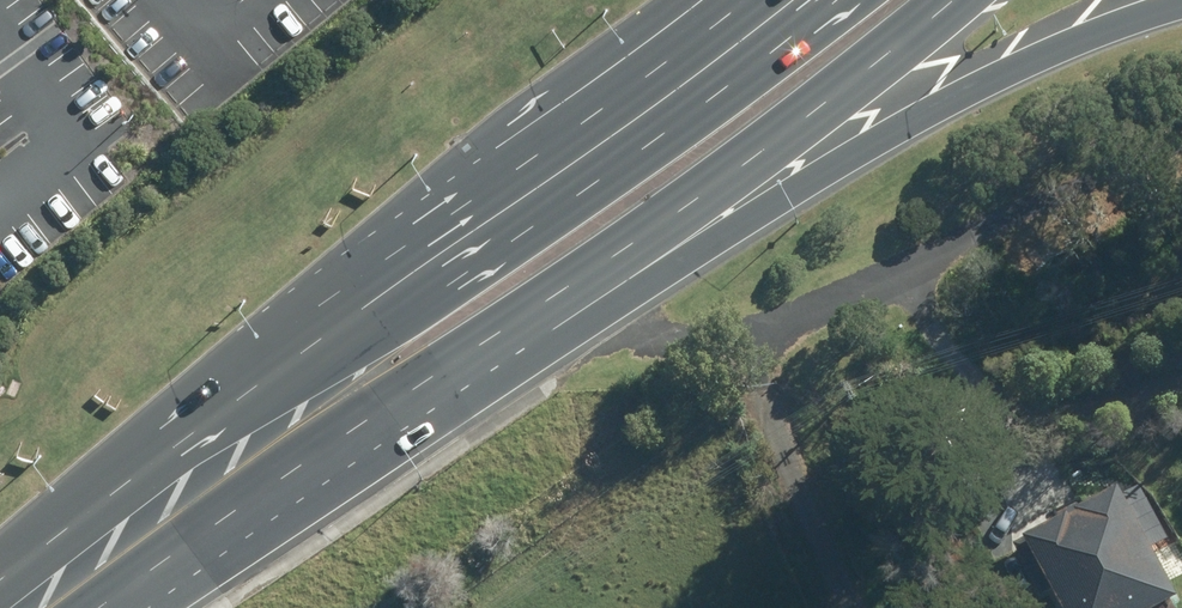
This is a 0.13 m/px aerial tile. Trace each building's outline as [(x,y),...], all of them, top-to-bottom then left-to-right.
[(1107,490),(1008,540),(1043,607),(1149,607),(1163,601),(1107,490)]
